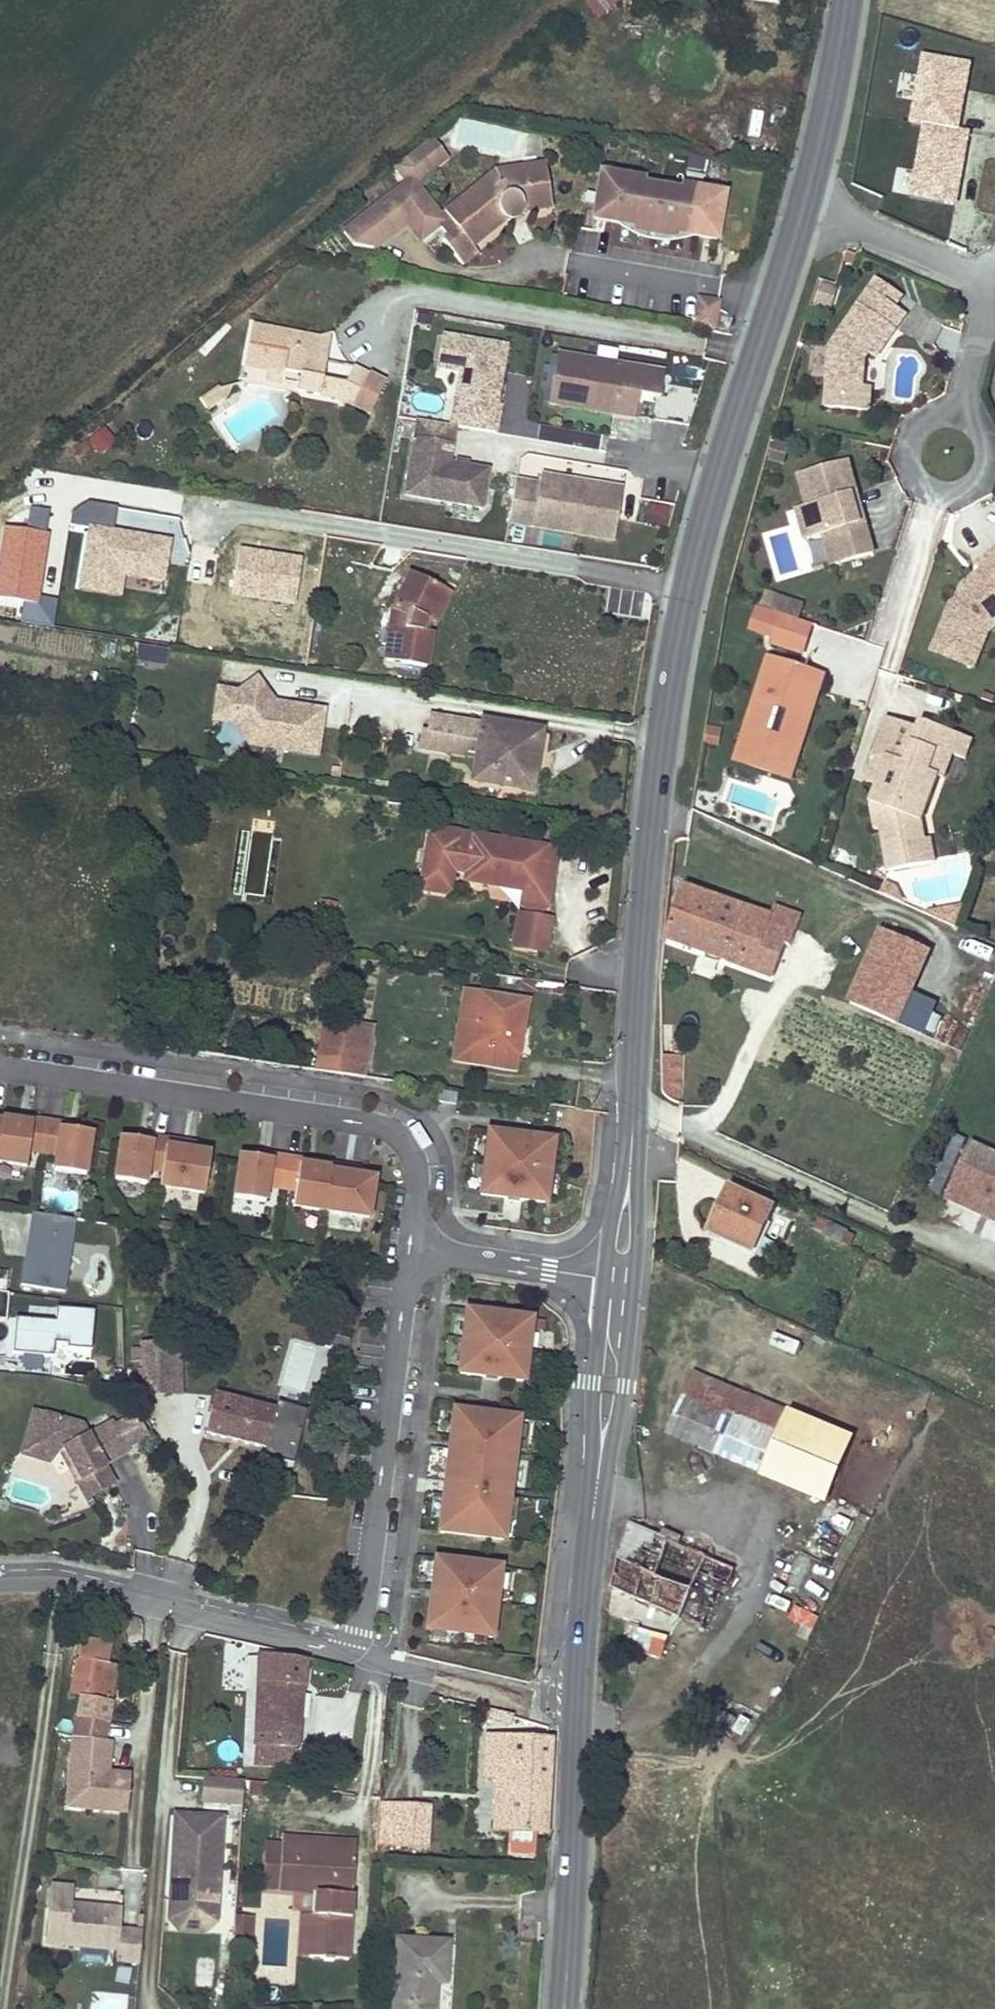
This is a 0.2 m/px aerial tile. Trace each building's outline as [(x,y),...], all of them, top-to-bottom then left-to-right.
[(608,10),(620,0),(600,0),(608,10)] [(957,128),(968,61),(921,54),(910,122),(921,124),(910,194),(955,201),(966,129),(957,128)] [(446,161),(430,141),(404,161),(412,172),(402,180),(406,185),(410,182),(414,187),(446,161)] [(412,172),(404,161),(394,170),(402,180),(412,172)] [(449,238),(443,242),(462,265),(476,254),(472,248),(507,220),(511,221),(515,219),(519,215),(521,212),(553,207),(546,166),(494,175),(444,215),(450,222),(457,231),(449,238)] [(647,181),(603,175),(597,221),(640,227),(640,232),(682,238),(683,233),(726,239),(732,194),(689,187),(687,200),(645,194),(647,181)] [(407,224),(421,241),(431,233),(432,223),(433,215),(433,207),(424,206),(425,200),(414,187),(410,182),(406,185),(344,236),(354,248),(373,251),(407,224)] [(442,216),(433,215),(432,223),(438,224),(449,238),(457,231),(450,222),(444,215),(444,214),(442,216)] [(866,290),(892,307),(898,297),(873,279),(866,290)] [(838,288),(819,281),(811,303),(829,310),(838,288)] [(866,290),(828,345),(825,387),(823,406),(856,409),(865,410),(867,391),(858,390),(860,364),(866,354),(873,359),(903,315),(892,307),(866,290)] [(245,368),(268,372),(301,378),(299,389),(298,393),(333,400),(336,383),(323,381),(316,380),(319,363),(323,340),(252,328),(245,368)] [(498,405),(502,381),(497,380),(499,372),(503,372),(507,347),(443,336),(437,369),(461,373),(456,400),(472,402),(469,417),(499,422),(502,406),(498,405)] [(323,340),(319,363),(326,364),(331,342),(323,340)] [(557,356),(549,404),(568,407),(571,389),(585,392),(582,409),(635,418),(640,395),(660,398),(664,374),(557,356)] [(319,363),(316,380),(323,381),(326,364),(319,363)] [(326,364),(323,381),(336,383),(346,385),(338,401),(369,416),(385,384),(369,376),(353,369),(326,364)] [(245,368),(242,385),(298,395),(298,393),(299,389),(266,382),(268,372),(245,368)] [(571,389),(568,407),(582,409),(585,392),(571,389)] [(215,391),(199,403),(207,413),(220,402),(223,402),(229,390),(217,393),(215,391)] [(497,435),(499,422),(469,417),(472,402),(456,400),(452,427),(456,428),(497,435)] [(482,509),(489,472),(449,465),(456,428),(452,427),(418,421),(406,496),(482,509)] [(102,427),(86,443),(101,457),(116,441),(102,427)] [(846,458),(797,471),(806,504),(795,507),(804,538),(821,533),(831,531),(840,562),(872,553),(863,520),(858,521),(850,492),(855,491),(846,458)] [(622,490),(541,477),(539,486),(515,483),(508,524),(613,541),(622,490)] [(863,520),(855,491),(850,492),(858,521),(863,520)] [(118,504),(90,500),(73,507),(70,524),(86,526),(77,589),(121,595),(124,573),(166,579),(171,538),(114,530),(118,504)] [(671,508),(649,504),(645,524),(667,528),(671,508)] [(3,527),(0,549),(0,598),(25,601),(23,619),(52,623),(56,598),(38,596),(49,510),(31,507),(28,530),(3,527)] [(840,562),(831,531),(821,533),(830,564),(840,562)] [(301,555),(238,546),(231,594),(295,603),(301,555)] [(975,564),(980,571),(983,576),(974,583),(971,578),(962,585),(956,600),(949,604),(930,652),(971,669),(980,648),(975,646),(983,625),(994,616),(994,549),(975,564)] [(974,583),(983,576),(980,571),(971,578),(974,583)] [(393,643),(388,642),(386,662),(427,668),(432,635),(424,633),(429,622),(436,625),(450,593),(412,574),(394,613),(400,616),(396,625),(393,643)] [(801,606),(778,599),(773,613),(797,620),(801,606)] [(773,613),(757,608),(752,623),(777,631),(772,644),(802,653),(811,625),(797,620),(773,613)] [(392,619),(388,642),(393,643),(396,625),(400,616),(394,613),(392,619)] [(987,628),(994,622),(994,616),(983,625),(975,646),(980,648),(987,628)] [(137,644),(134,659),(164,665),(167,650),(137,644)] [(768,658),(738,746),(792,764),(817,688),(815,686),(812,684),(810,682),(809,680),(808,678),(807,676),(807,673),(806,671),(768,658)] [(316,756),(322,711),(286,705),(277,711),(269,709),(260,697),(266,693),(255,678),(237,693),(217,690),(213,721),(226,723),(229,721),(237,715),(250,732),(248,745),(316,756)] [(266,693),(260,697),(269,709),(277,711),(286,705),(273,702),(266,693)] [(250,732),(237,715),(229,721),(248,745),(250,732)] [(423,732),(421,749),(465,757),(466,752),(477,753),(474,780),(532,790),(541,732),(483,723),(483,724),(433,717),(430,733),(423,732)] [(917,730),(885,719),(870,759),(873,760),(883,763),(874,787),(868,805),(873,831),(878,830),(886,873),(934,864),(929,841),(924,841),(921,825),(937,779),(938,776),(929,773),(937,752),(913,744),(917,730)] [(946,732),(920,722),(917,730),(913,744),(937,752),(929,773),(938,776),(937,779),(943,781),(952,756),(946,754),(942,744),(946,732)] [(727,729),(709,726),(706,745),(724,748),(727,729)] [(964,760),(971,741),(946,732),(942,744),(946,754),(952,756),(964,760)] [(738,746),(734,760),(787,778),(792,764),(738,746)] [(883,763),(873,760),(865,784),(874,787),(883,763)] [(275,820),(255,818),(254,827),(274,829),(275,820)] [(430,873),(423,872),(421,886),(424,891),(443,894),(450,889),(453,870),(468,872),(467,881),(523,891),(522,904),(527,908),(541,910),(548,905),(551,884),(545,875),(547,866),(554,867),(556,851),(436,829),(429,834),(426,851),(433,857),(430,873)] [(426,851),(423,872),(430,873),(433,857),(426,851)] [(545,875),(551,884),(554,867),(547,866),(545,875)] [(772,916),(683,885),(665,939),(774,977),(786,943),(766,936),(772,916)] [(772,916),(766,936),(786,943),(796,914),(776,907),(772,916)] [(553,918),(516,913),(512,949),(548,953),(553,918)] [(910,994),(928,952),(882,932),(851,1005),(897,1024),(910,994)] [(518,1084),(522,1054),(508,1052),(510,1042),(519,1043),(522,1025),(526,1025),(529,1002),(482,994),(474,1050),(465,1049),(463,1064),(472,1066),(470,1077),(518,1084)] [(910,994),(897,1024),(926,1036),(939,1006),(910,994)] [(337,1074),(347,1024),(324,1021),(315,1071),(337,1074)] [(365,1078),(372,1028),(347,1024),(337,1074),(365,1078)] [(508,1052),(522,1054),(526,1025),(522,1025),(519,1043),(510,1042),(508,1052)] [(682,1050),(663,1050),(662,1081),(662,1084),(663,1087),(665,1090),(666,1092),(669,1094),(672,1096),(675,1098),(677,1098),(679,1099),(681,1099),(682,1050)] [(457,1092),(438,1090),(437,1101),(456,1104),(457,1092)] [(50,1125),(35,1122),(35,1127),(21,1125),(4,1122),(0,1149),(0,1165),(29,1169),(31,1154),(45,1156),(50,1125)] [(78,1134),(64,1131),(65,1127),(50,1125),(45,1156),(59,1158),(56,1173),(88,1178),(94,1136),(78,1134)] [(550,1190),(553,1166),(556,1145),(492,1137),(489,1155),(489,1160),(488,1168),(484,1199),(489,1199),(512,1203),(520,1203),(543,1206),(548,1207),(550,1190)] [(169,1144),(169,1143),(153,1140),(152,1145),(139,1143),(124,1141),(117,1183),(150,1189),(153,1173),(165,1174),(169,1144)] [(197,1155),(184,1153),(185,1147),(169,1144),(165,1174),(162,1191),(207,1197),(213,1157),(197,1155)] [(948,1197),(994,1219),(994,1157),(971,1146),(948,1197)] [(197,1155),(198,1149),(185,1147),(184,1153),(197,1155)] [(284,1193),(289,1161),(273,1158),(273,1163),(259,1161),(242,1158),(236,1201),(267,1206),(270,1191),(284,1193)] [(303,1167),(304,1163),(289,1161),(284,1193),(298,1195),(295,1210),(326,1215),(333,1172),(317,1170),(303,1167)] [(361,1179),(348,1177),(348,1171),(333,1169),(333,1172),(326,1215),(371,1222),(377,1182),(361,1179)] [(361,1179),(363,1173),(348,1171),(348,1177),(361,1179)] [(731,1189),(712,1232),(754,1252),(773,1209),(731,1189)] [(67,1295),(78,1224),(35,1217),(24,1288),(67,1295)] [(12,1297),(0,1295),(0,1323),(10,1324),(12,1297)] [(95,1354),(98,1314),(59,1311),(58,1325),(18,1322),(16,1357),(56,1360),(58,1347),(70,1348),(70,1352),(95,1354)] [(530,1352),(533,1329),(533,1324),(469,1316),(469,1318),(466,1341),(465,1346),(465,1354),(462,1377),(526,1385),(530,1352)] [(775,1334),(771,1343),(795,1355),(799,1345),(775,1334)] [(352,1355),(353,1342),(331,1339),(329,1351),(352,1355)] [(180,1377),(181,1343),(146,1343),(145,1376),(180,1377)] [(694,1374),(669,1435),(762,1473),(787,1412),(694,1374)] [(180,1393),(180,1377),(145,1376),(145,1393),(180,1393)] [(276,1410),(217,1395),(207,1434),(267,1449),(297,1456),(308,1411),(278,1404),(276,1410)] [(32,1412),(20,1454),(51,1463),(59,1452),(35,1446),(44,1415),(32,1412)] [(825,1500),(851,1438),(787,1412),(762,1473),(761,1474),(825,1500)] [(44,1415),(35,1446),(59,1452),(85,1499),(113,1483),(102,1464),(98,1457),(106,1453),(109,1460),(126,1450),(125,1448),(147,1436),(133,1413),(111,1425),(110,1422),(86,1436),(80,1425),(44,1415)] [(516,1464),(518,1451),(521,1428),(521,1423),(457,1415),(454,1439),(454,1444),(448,1486),(488,1491),(487,1503),(447,1499),(446,1504),(443,1527),(442,1534),(506,1542),(509,1524),(511,1501),(513,1487),(516,1464)] [(295,1465),(297,1456),(267,1449),(265,1457),(295,1465)] [(109,1460),(106,1453),(98,1457),(102,1464),(109,1460)] [(487,1503),(488,1491),(448,1486),(447,1497),(447,1499),(487,1503)] [(612,1588),(680,1618),(706,1557),(676,1544),(660,1537),(630,1523),(612,1588)] [(679,1536),(664,1529),(660,1537),(676,1544),(679,1536)] [(706,1557),(680,1618),(706,1630),(707,1630),(733,1569),(706,1557)] [(499,1600),(502,1577),(503,1572),(438,1564),(438,1566),(436,1589),(435,1594),(434,1601),(430,1633),(434,1634),(457,1637),(468,1638),(491,1641),(494,1641),(499,1600)] [(612,1595),(607,1612),(641,1620),(645,1603),(612,1595)] [(787,1622),(815,1630),(819,1614),(791,1607),(787,1622)] [(632,1655),(663,1660),(666,1633),(636,1629),(632,1655)] [(112,1643),(80,1638),(73,1676),(91,1680),(88,1698),(111,1702),(118,1666),(108,1664),(112,1643)] [(260,1654),(258,1708),(260,1708),(255,1765),(294,1769),(296,1748),(300,1749),(305,1692),(304,1692),(307,1663),(260,1654)] [(235,1655),(234,1679),(253,1681),(254,1656),(235,1655)] [(88,1698),(91,1680),(73,1676),(69,1694),(88,1698)] [(513,1716),(491,1709),(487,1720),(510,1726),(513,1716)] [(105,1771),(109,1768),(111,1741),(104,1741),(108,1722),(79,1716),(75,1737),(74,1738),(70,1793),(84,1794),(83,1808),(128,1812),(131,1775),(114,1774),(110,1777),(105,1771)] [(497,1829),(547,1832),(553,1741),(548,1740),(489,1735),(486,1775),(499,1776),(497,1829)] [(109,1773),(109,1768),(105,1771),(110,1777),(114,1774),(109,1773)] [(244,1787),(207,1782),(203,1806),(243,1812),(244,1787)] [(270,1784),(250,1782),(249,1794),(269,1796),(270,1784)] [(83,1808),(84,1794),(70,1793),(69,1807),(83,1808)] [(387,1809),(385,1845),(395,1846),(395,1849),(428,1850),(430,1808),(397,1807),(397,1810),(387,1809)] [(177,1822),(172,1913),(182,1924),(205,1925),(217,1915),(222,1825),(177,1822)] [(509,1855),(530,1854),(529,1835),(508,1837),(509,1855)] [(264,1890),(281,1891),(321,1894),(320,1917),(314,1917),(312,1957),(349,1959),(353,1906),(346,1906),(347,1895),(353,1895),(356,1849),(299,1846),(299,1839),(285,1838),(285,1845),(284,1853),(267,1852),(264,1890)] [(299,1839),(299,1846),(356,1849),(356,1842),(299,1839)] [(285,1845),(267,1844),(267,1852),(284,1853),(285,1845)] [(117,1922),(104,1920),(105,1909),(73,1905),(73,1890),(53,1887),(48,1946),(118,1953),(117,1963),(140,1965),(143,1934),(117,1932),(117,1922)] [(91,1905),(116,1904),(116,1891),(91,1891),(91,1905)] [(105,1909),(104,1920),(117,1922),(119,1910),(105,1909)] [(182,1924),(172,1913),(170,1936),(215,1939),(217,1915),(205,1925),(182,1924)] [(252,1939),(253,1917),(237,1917),(235,1938),(252,1939)] [(302,1957),(312,1957),(314,1917),(304,1917),(302,1957)] [(252,1939),(235,1938),(235,1946),(251,1948),(252,1939)] [(434,1989),(430,1989),(431,1981),(435,1981),(445,1982),(446,1943),(397,1940),(394,2008),(433,2008),(434,1989)]
